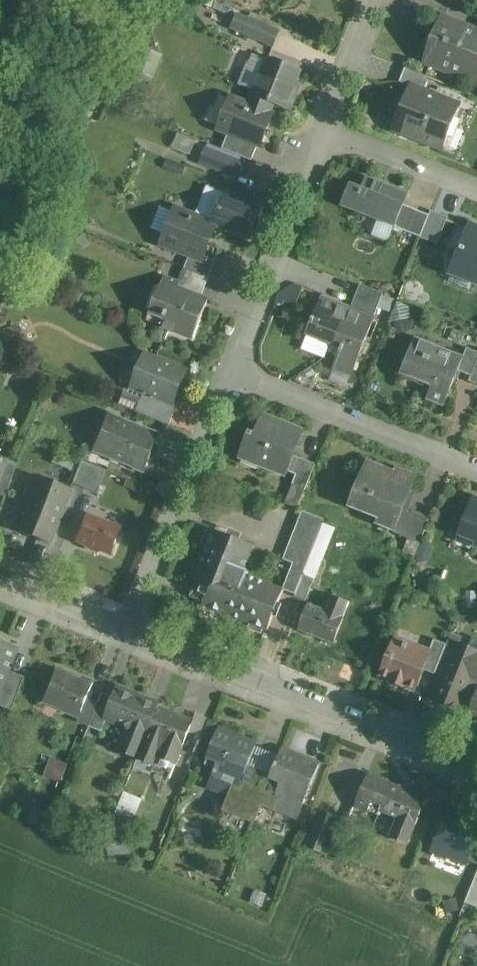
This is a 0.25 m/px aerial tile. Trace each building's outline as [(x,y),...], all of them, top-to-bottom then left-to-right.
[(443,18),(426,63),(476,83),(476,31),(443,18)] [(280,32),(249,19),(244,33),(275,46),(280,32)] [(300,69),(270,58),(252,106),(270,113),(271,111),(265,101),(266,99),(290,108),(295,95),(291,93),(300,69)] [(430,78),(405,68),(400,83),(411,87),(412,86),(425,91),(430,78)] [(425,91),(412,86),(411,87),(394,131),(442,150),(460,105),(425,91)] [(252,106),(235,100),(223,131),(231,134),(260,145),(261,146),(273,114),(270,113),(252,106)] [(260,145),(231,134),(225,150),(253,161),(260,145)] [(240,163),(207,150),(201,163),(234,177),(240,163)] [(408,194),(367,178),(363,189),(352,184),(343,207),(395,227),(404,205),(408,194)] [(247,202),(226,193),(213,225),(248,239),(263,203),(249,197),(247,202)] [(430,216),(404,205),(395,227),(421,238),(430,216)] [(213,225),(176,210),(162,243),(190,254),(203,260),(204,257),(216,226),(213,225)] [(448,218),(431,211),(430,216),(421,238),(438,245),(448,218)] [(470,226),(454,270),(456,270),(459,263),(476,270),(473,280),(476,281),(476,229),(470,226)] [(203,260),(190,254),(185,268),(209,278),(216,261),(204,257),(203,260)] [(209,278),(185,268),(179,281),(177,287),(201,297),(209,278)] [(201,297),(177,287),(179,281),(165,275),(147,318),(195,338),(211,301),(201,297)] [(385,293),(362,284),(358,295),(381,304),(385,293)] [(381,304),(358,295),(354,305),(377,315),(381,304)] [(352,311),(324,300),(310,333),(338,344),(352,311)] [(374,320),(352,311),(338,344),(345,347),(337,366),(353,372),(374,320)] [(464,356),(417,337),(403,370),(435,384),(429,397),(446,404),(461,369),(466,357),(464,356)] [(468,345),(464,356),(466,357),(461,369),(474,374),(476,366),(476,349),(468,345)] [(187,370),(145,354),(132,388),(144,393),(174,404),(174,403),(187,370)] [(174,404),(144,393),(136,412),(170,425),(178,405),(174,403),(174,404)] [(137,427),(106,415),(96,440),(123,451),(119,461),(145,472),(152,455),(130,447),(137,427)] [(298,430),(262,415),(255,433),(250,431),(241,453),(262,461),(261,465),(293,477),(294,474),(300,458),(289,454),(298,430)] [(160,436),(137,427),(130,447),(152,455),(160,436)] [(300,458),(294,474),(297,475),(293,485),(306,490),(316,465),(300,458)] [(0,468),(0,490),(5,492),(16,465),(1,459),(0,462),(0,466),(0,468)] [(81,462),(72,483),(83,488),(92,466),(81,462)] [(394,472),(366,462),(359,480),(365,483),(360,495),(367,498),(366,501),(369,502),(367,506),(382,512),(377,524),(396,531),(415,477),(395,469),(394,472)] [(104,472),(92,466),(83,488),(96,493),(104,472)] [(70,490),(34,476),(23,503),(33,508),(23,534),(48,544),(70,490)] [(475,499),(463,527),(476,533),(476,500),(475,499)] [(325,520),(302,511),(283,560),(293,564),(306,569),(325,520)] [(430,519),(410,512),(400,537),(420,545),(430,519)] [(122,529),(86,516),(76,542),(112,555),(122,529)] [(254,546),(214,530),(193,583),(205,587),(207,594),(203,605),(268,630),(284,590),(283,590),(243,574),(254,546)] [(293,564),(283,590),(284,590),(296,595),(306,569),(293,564)] [(327,612),(309,605),(299,630),(335,644),(344,620),(343,619),(349,603),(333,597),(327,612)] [(473,637),(468,649),(476,652),(476,639),(473,637)] [(430,652),(396,638),(381,677),(415,691),(424,670),(431,652),(430,652)] [(447,645),(434,640),(430,652),(431,652),(424,670),(435,674),(435,673),(447,645)] [(0,641),(0,704),(16,711),(29,679),(16,674),(25,652),(15,647),(0,641)] [(447,645),(435,673),(446,678),(457,649),(447,645)] [(459,645),(457,649),(446,678),(437,700),(458,708),(470,677),(476,679),(476,652),(468,649),(459,645)] [(93,684),(59,671),(47,701),(60,705),(58,710),(79,718),(80,719),(88,699),(93,684)] [(148,701),(118,689),(114,698),(106,718),(107,719),(125,726),(127,730),(118,751),(137,759),(149,729),(140,725),(139,722),(148,701)] [(99,703),(89,727),(102,732),(107,719),(106,718),(114,698),(102,694),(99,703)] [(99,703),(88,699),(80,719),(79,718),(77,722),(89,727),(99,703)] [(160,706),(148,701),(139,722),(140,725),(149,729),(158,709),(160,706)] [(137,759),(137,760),(155,767),(153,773),(170,779),(193,723),(158,709),(149,729),(137,759)] [(258,745),(221,732),(212,758),(221,761),(212,788),(234,796),(228,812),(255,822),(263,802),(273,806),(283,780),(273,776),(281,756),(257,747),(258,745)] [(300,756),(284,750),(281,756),(273,776),(283,780),(273,806),(300,817),(311,786),(291,779),(300,756)] [(320,764),(300,756),(291,779),(311,786),(320,764)] [(53,758),(46,774),(62,780),(68,764),(53,758)] [(426,801),(369,778),(357,807),(380,816),(382,811),(416,825),(426,801)] [(338,818),(317,809),(303,845),(323,853),(338,818)] [(449,810),(434,850),(436,851),(438,855),(444,858),(449,856),(467,863),(468,861),(476,839),(476,821),(449,810)] [(468,861),(476,864),(476,839),(468,861)] [(465,903),(476,908),(476,874),(465,903)]
